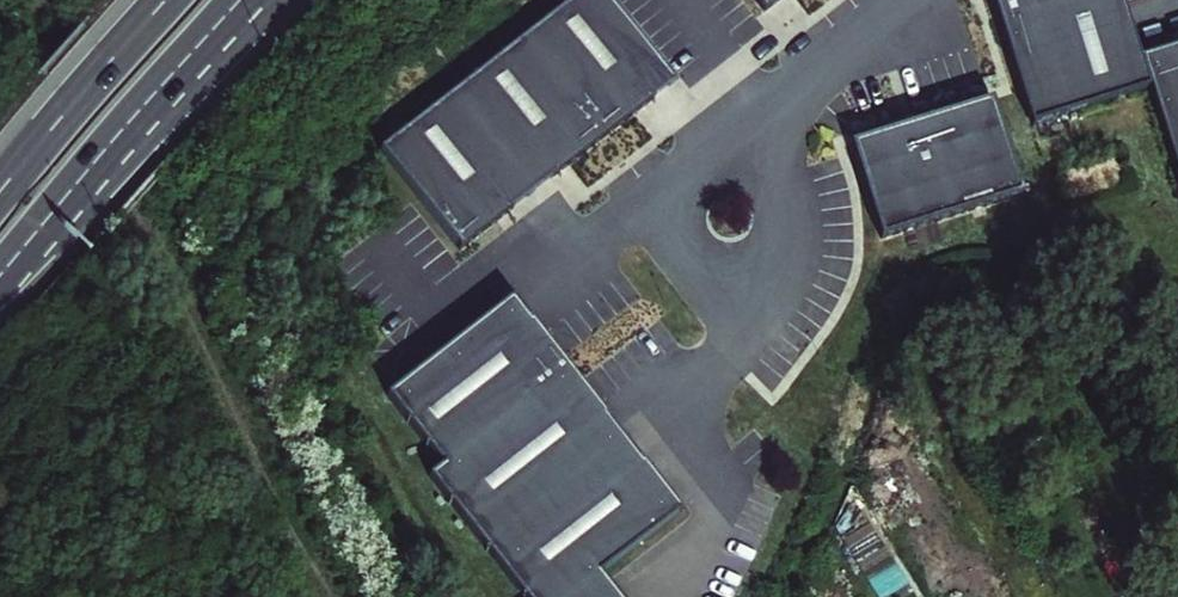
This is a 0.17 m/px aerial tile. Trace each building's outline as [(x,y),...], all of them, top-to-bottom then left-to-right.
[(373,142),(452,245),(669,79),(608,0),(559,0),(373,142)] [(1124,0),(995,0),(1035,119),(1151,80),(1142,52),(1124,0)] [(1142,52),(1151,80),(1177,162),(1177,40),(1142,52)] [(990,99),(849,146),(881,241),(1022,194),(990,99)] [(386,398),(443,468),(429,479),(525,596),(620,596),(600,572),(679,509),(510,299),(386,398)]
